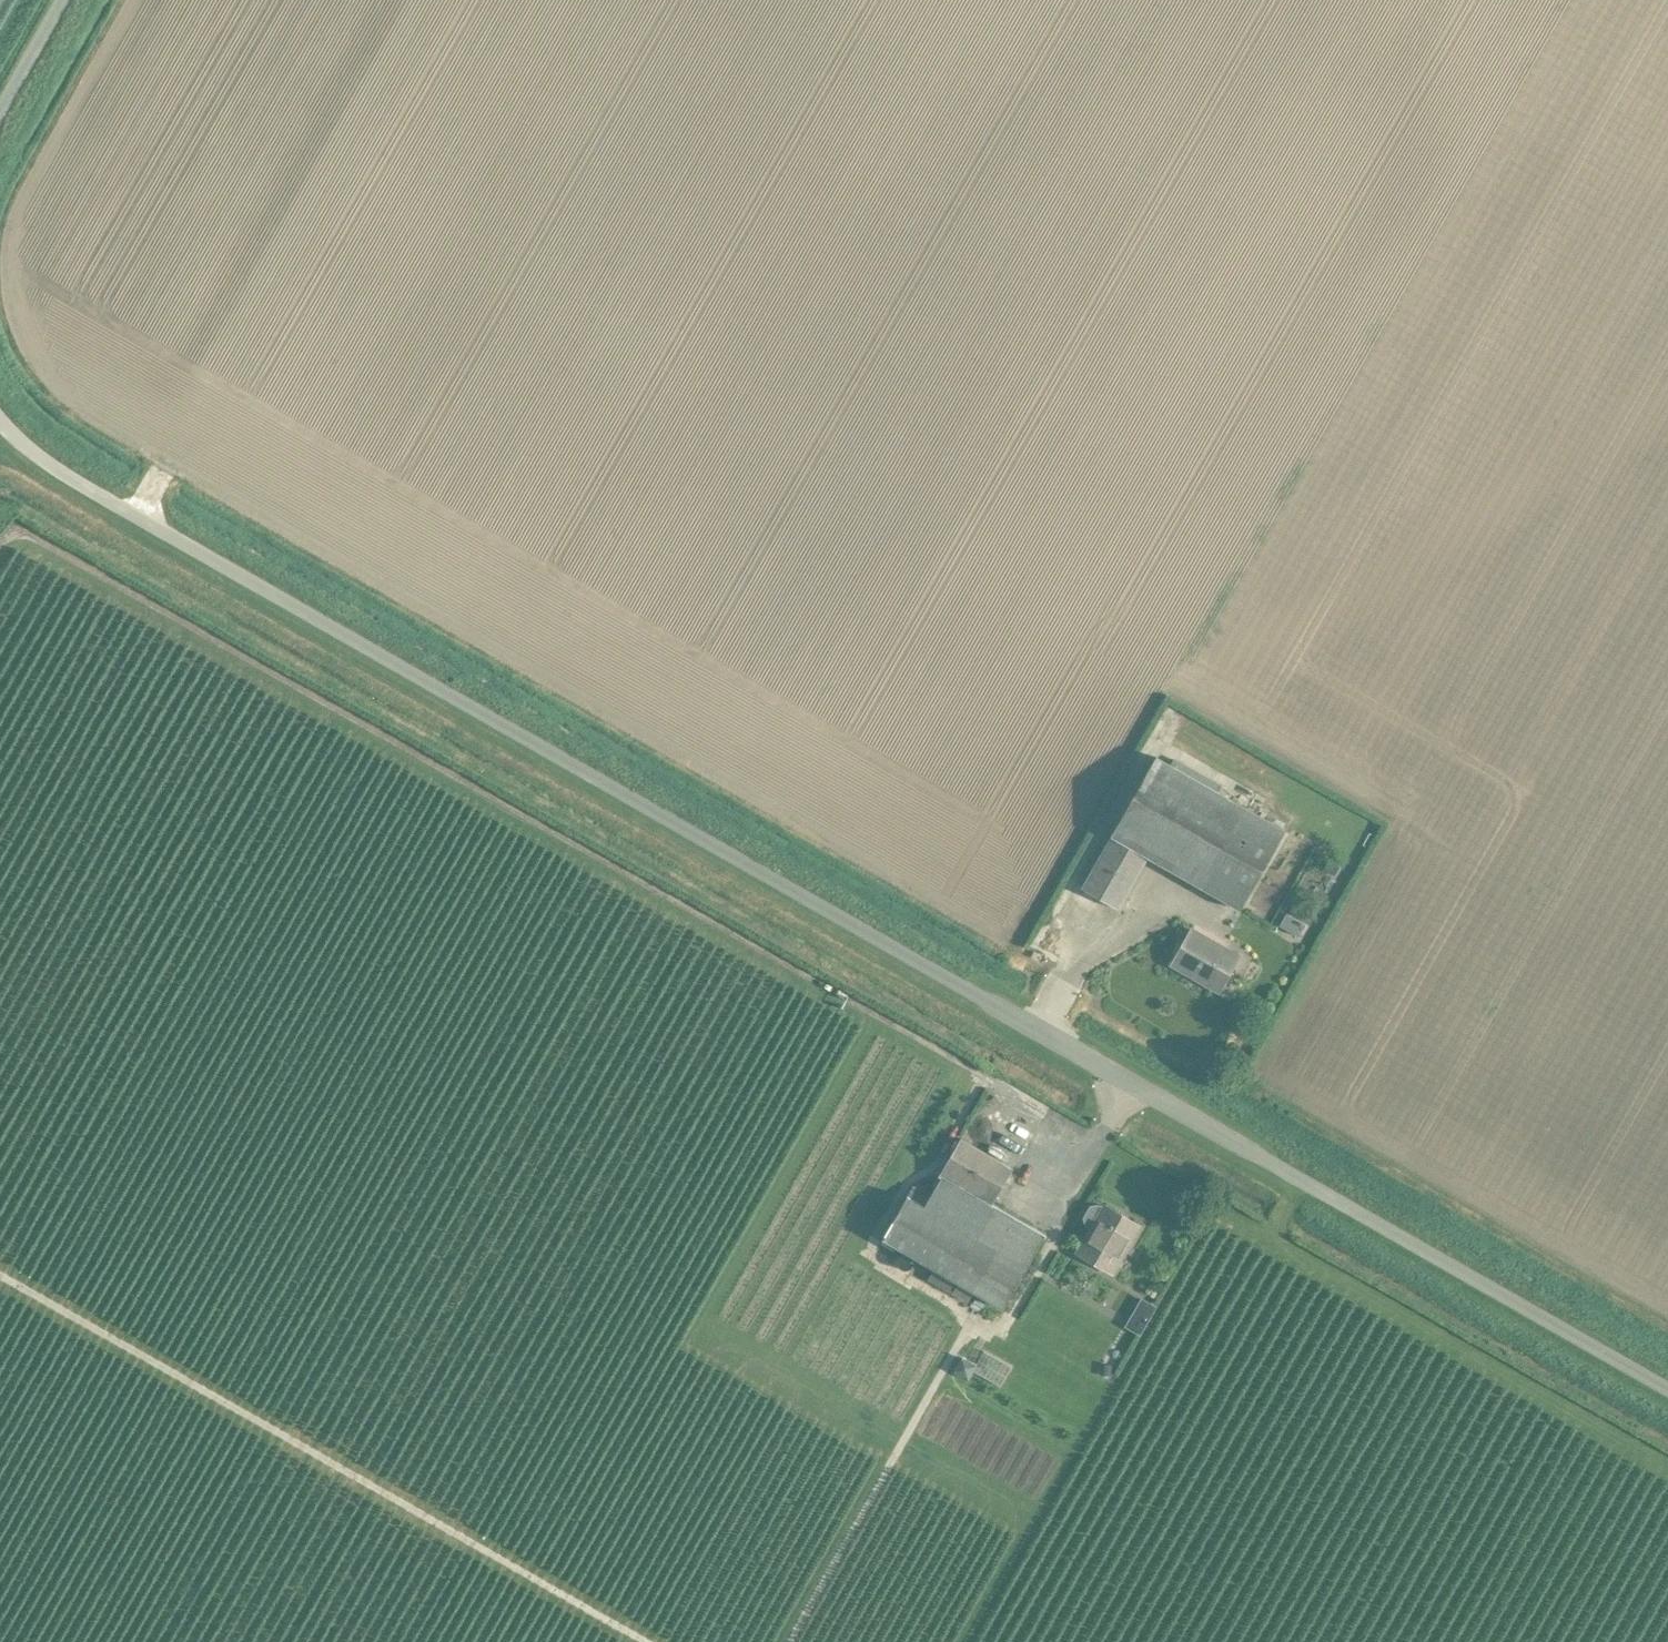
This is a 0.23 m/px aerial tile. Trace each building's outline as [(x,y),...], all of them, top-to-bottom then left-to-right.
[(1147,857),(1239,909),(1284,830),(1155,756),(1111,836),(1147,857)] [(1147,857),(1111,836),(1081,888),(1118,909),(1147,857)] [(1288,929),(1296,916),(1282,907),(1273,919),(1288,929)] [(1255,957),(1242,949),(1239,956),(1191,929),(1171,964),(1218,991),(1228,974),(1241,981),(1255,957)] [(939,1175),(942,1176),(991,1205),(1012,1168),(960,1138),(939,1175)] [(1003,1308),(1045,1235),(991,1205),(942,1176),(930,1197),(913,1187),(883,1239),(935,1269),(929,1279),(971,1303),(977,1293),(1003,1308)] [(1139,1226),(1103,1205),(1102,1207),(1098,1205),(1094,1205),(1090,1206),(1083,1217),(1084,1222),(1086,1226),(1090,1228),(1076,1252),(1112,1273),(1139,1226)] [(945,1347),(939,1358),(955,1368),(962,1357),(945,1347)]
